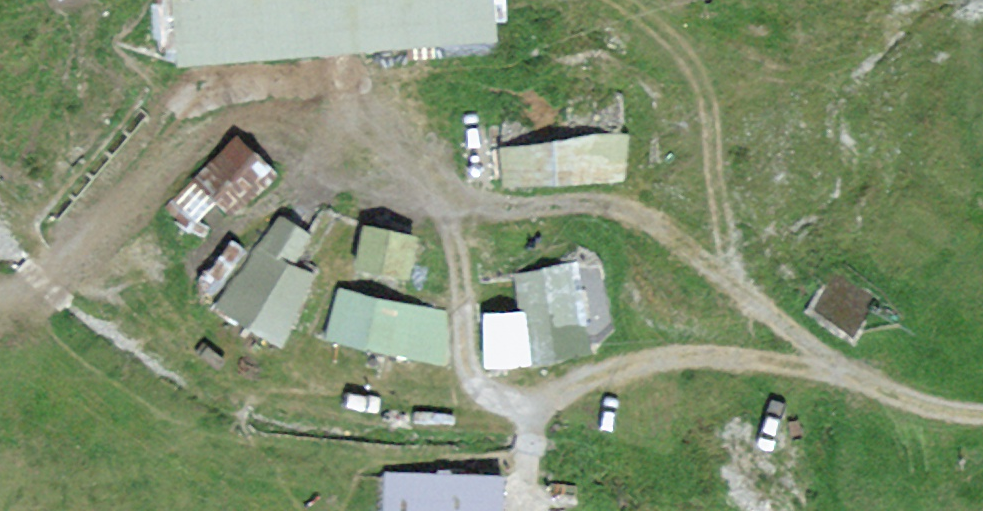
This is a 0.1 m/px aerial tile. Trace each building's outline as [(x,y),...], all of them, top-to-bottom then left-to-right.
[(176,2),(180,62),(418,45),(489,40),(487,0),(203,0),(176,2)] [(261,153),(243,136),(200,180),(218,197),(236,214),(278,170),(261,153)] [(617,139),(502,151),(506,187),(563,182),(620,176),(617,139)] [(218,197),(200,180),(172,209),(189,227),(218,197)] [(309,233),(280,216),(228,303),(280,333),(315,273),(294,260),(301,247),(309,233)] [(414,235),(367,226),(360,263),(407,272),(414,235)] [(578,268),(522,278),(537,359),(592,349),(584,305),(578,268)] [(443,315),(342,294),(333,340),(434,361),(443,315)] [(522,312),(489,314),(491,359),(525,357),(522,312)] [(384,477),(385,510),(503,510),(503,475),(384,477)]
